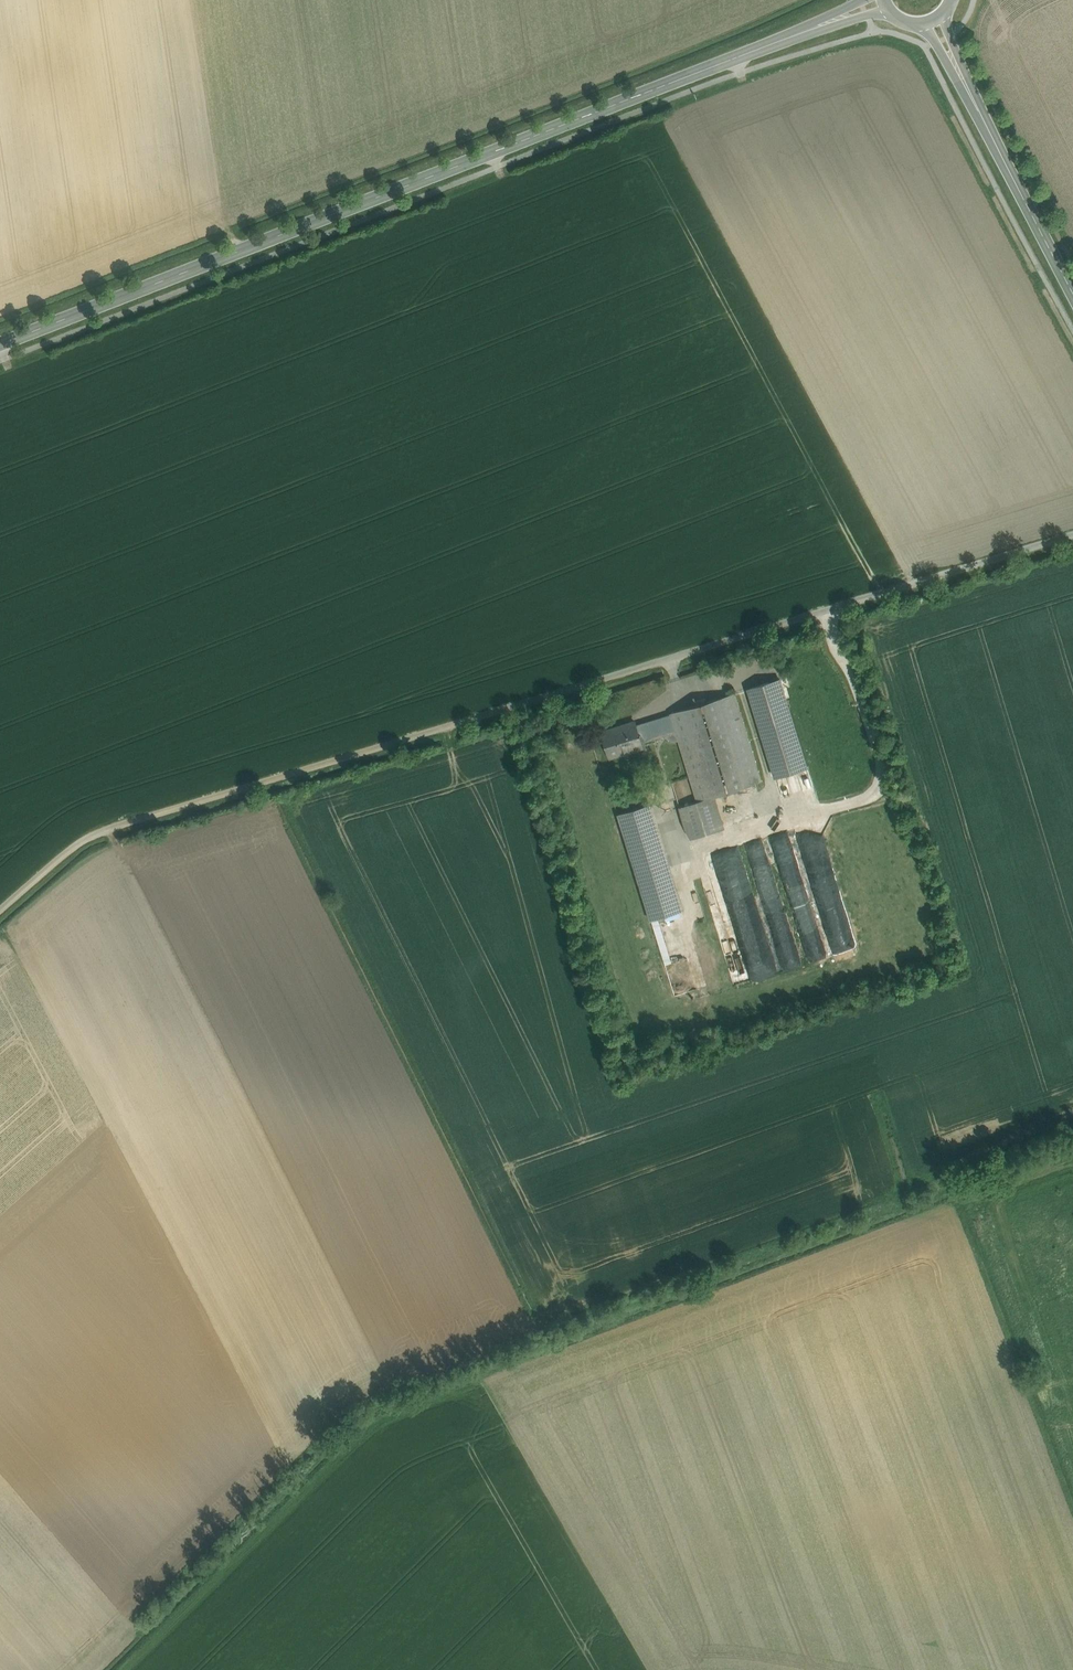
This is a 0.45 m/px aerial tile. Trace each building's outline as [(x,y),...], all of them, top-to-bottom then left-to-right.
[(815,767),(787,677),(675,711),(703,802),(815,767)] [(606,725),(614,757),(653,747),(645,714),(606,725)] [(653,923),(689,911),(654,805),(619,816),(653,923)] [(728,905),(744,900),(739,884),(723,889),(728,905)]
